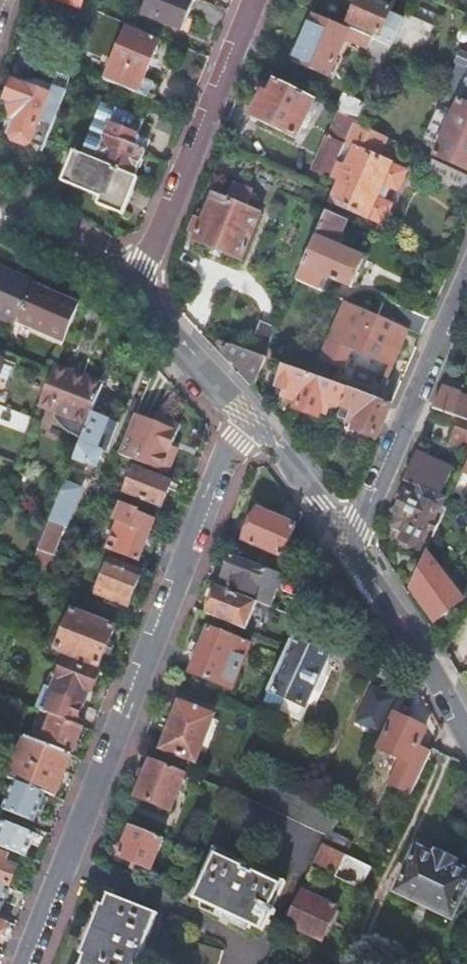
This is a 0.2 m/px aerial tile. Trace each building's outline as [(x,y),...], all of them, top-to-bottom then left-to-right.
[(83,10),(86,0),(56,0),(83,10)] [(144,14),(185,31),(197,0),(150,0),(144,14)] [(393,46),(394,43),(399,30),(404,20),(390,13),(391,9),(370,0),(361,0),(353,17),(352,20),(351,23),(349,26),(376,39),(393,46)] [(399,30),(394,43),(422,55),(435,26),(407,13),(404,20),(399,30)] [(349,26),(347,30),(315,16),(300,49),(332,63),(344,37),(371,49),(376,39),(349,26)] [(105,81),(139,94),(159,44),(128,31),(114,66),(111,65),(105,81)] [(52,86),(68,92),(70,86),(55,80),(52,86)] [(315,99),(277,81),(276,83),(274,82),(267,94),(265,94),(253,117),(297,138),(315,99)] [(49,96),(14,83),(7,101),(11,103),(9,110),(12,121),(18,123),(13,137),(15,143),(26,147),(32,144),(42,117),(56,122),(58,115),(68,92),(52,86),(49,96)] [(356,122),(359,123),(368,103),(345,93),(337,110),(357,120),(356,122)] [(466,137),(466,104),(459,100),(447,128),(466,137)] [(97,161),(136,177),(146,151),(143,150),(148,138),(140,135),(146,120),(103,103),(82,155),(97,161)] [(42,117),(32,144),(45,149),(48,142),(56,122),(42,117)] [(338,162),(331,178),(341,182),(333,201),(383,223),(391,204),(384,201),(390,186),(398,190),(406,171),(378,159),(388,139),(355,123),(346,145),(354,149),(348,165),(338,162)] [(447,128),(436,155),(466,169),(466,137),(447,128)] [(315,171),(331,178),(338,162),(346,145),(330,138),(315,171)] [(82,155),(75,153),(63,184),(101,199),(98,206),(124,216),(140,178),(136,177),(97,161),(82,155)] [(433,161),(427,175),(463,192),(466,183),(466,176),(433,161)] [(250,209),(257,193),(238,185),(230,200),(216,194),(206,219),(199,217),(193,232),(199,234),(196,240),(245,261),(265,215),(250,209)] [(328,212),(299,284),(322,293),(328,278),(351,288),(364,259),(337,247),(349,221),(328,212)] [(34,284),(0,269),(0,318),(16,325),(18,320),(34,284)] [(80,304),(34,284),(18,320),(66,340),(80,304)] [(408,330),(422,335),(430,317),(374,292),(372,297),(360,292),(354,307),(408,330)] [(392,366),(408,330),(354,307),(349,304),(334,338),(333,337),(323,360),(345,370),(354,350),(392,366)] [(16,325),(15,326),(63,346),(65,341),(66,340),(18,320),(16,325)] [(263,356),(220,340),(219,344),(258,384),(268,358),(266,357),(263,356)] [(93,414),(104,387),(55,367),(51,378),(39,407),(57,414),(55,417),(56,420),(66,431),(78,439),(82,441),(87,428),(93,414)] [(350,388),(295,368),(286,393),(301,399),(298,406),(321,415),(324,410),(329,412),(333,402),(343,405),(350,388)] [(460,394),(464,384),(447,378),(434,407),(466,419),(466,396),(460,394)] [(350,388),(343,405),(339,416),(360,424),(357,429),(377,437),(392,404),(350,388)] [(97,451),(109,420),(93,414),(87,428),(82,441),(75,459),(75,460),(97,468),(103,453),(97,451)] [(135,415),(119,455),(169,474),(179,450),(172,447),(181,426),(167,421),(164,426),(154,422),(135,415)] [(164,426),(167,421),(157,417),(154,422),(164,426)] [(105,454),(118,423),(109,420),(97,451),(103,453),(105,454)] [(456,426),(450,440),(466,446),(466,430),(456,426)] [(431,528),(436,531),(446,510),(437,506),(454,468),(419,452),(409,475),(410,475),(406,486),(409,487),(391,527),(403,533),(399,542),(400,548),(407,551),(412,547),(420,551),(431,528)] [(125,495),(163,510),(173,483),(136,467),(125,495)] [(68,479),(52,519),(70,526),(86,485),(68,479)] [(454,492),(450,502),(456,505),(461,495),(454,492)] [(140,561),(155,522),(125,510),(109,549),(140,561)] [(246,540),(283,557),(297,527),(260,510),(246,540)] [(427,551),(411,586),(434,621),(464,599),(427,551)] [(246,590),(243,596),(247,598),(257,602),(271,607),(283,575),(266,568),(265,569),(233,556),(225,573),(234,577),(230,584),(246,590)] [(128,605),(141,573),(110,560),(97,593),(128,605)] [(219,587),(209,615),(237,626),(247,630),(257,602),(247,598),(243,596),(219,587)] [(116,627),(73,610),(57,650),(100,667),(116,627)] [(249,644),(209,629),(191,673),(232,688),(249,644)] [(293,640),(290,647),(264,704),(301,721),(329,658),(293,640)] [(91,691),(93,691),(100,674),(66,661),(54,690),(86,703),(91,691)] [(379,735),(386,721),(397,699),(375,688),(373,687),(355,723),(379,735)] [(180,702),(162,750),(195,763),(215,716),(180,702)] [(85,728),(53,715),(42,744),(73,756),(85,728)] [(391,783),(411,793),(430,754),(418,748),(426,730),(396,716),(380,749),(402,760),(391,783)] [(27,738),(11,779),(16,781),(48,794),(57,797),(73,756),(42,744),(27,738)] [(171,812),(186,773),(153,760),(137,798),(171,812)] [(47,797),(48,794),(16,781),(5,809),(37,822),(41,811),(44,812),(50,798),(47,797)] [(27,857),(37,833),(6,821),(0,836),(0,846),(27,857)] [(165,839),(132,826),(131,829),(126,830),(122,841),(124,844),(120,855),(153,869),(165,839)] [(370,868),(321,845),(314,860),(336,871),(334,876),(361,889),(370,868)] [(201,907),(203,908),(203,906),(249,928),(249,929),(251,930),(253,926),(262,931),(262,932),(263,932),(271,916),(274,917),(277,911),(274,910),(287,883),(286,882),(285,883),(216,850),(217,849),(215,848),(192,899),(193,899),(194,898),(203,903),(201,907)] [(0,851),(0,881),(11,885),(18,867),(6,862),(9,854),(0,851)] [(454,864),(437,856),(435,860),(416,851),(395,892),(397,893),(394,899),(445,925),(449,919),(451,920),(466,886),(466,876),(452,868),(454,864)] [(5,899),(9,888),(5,886),(0,898),(5,899)] [(337,908),(300,891),(285,923),(321,940),(337,908)] [(95,924),(83,953),(82,953),(81,955),(85,956),(82,963),(139,963),(146,945),(158,915),(159,915),(160,913),(108,894),(107,896),(108,896),(105,906),(101,905),(101,906),(101,907),(95,924)] [(223,951),(198,944),(193,963),(192,963),(220,963),(223,951)]
